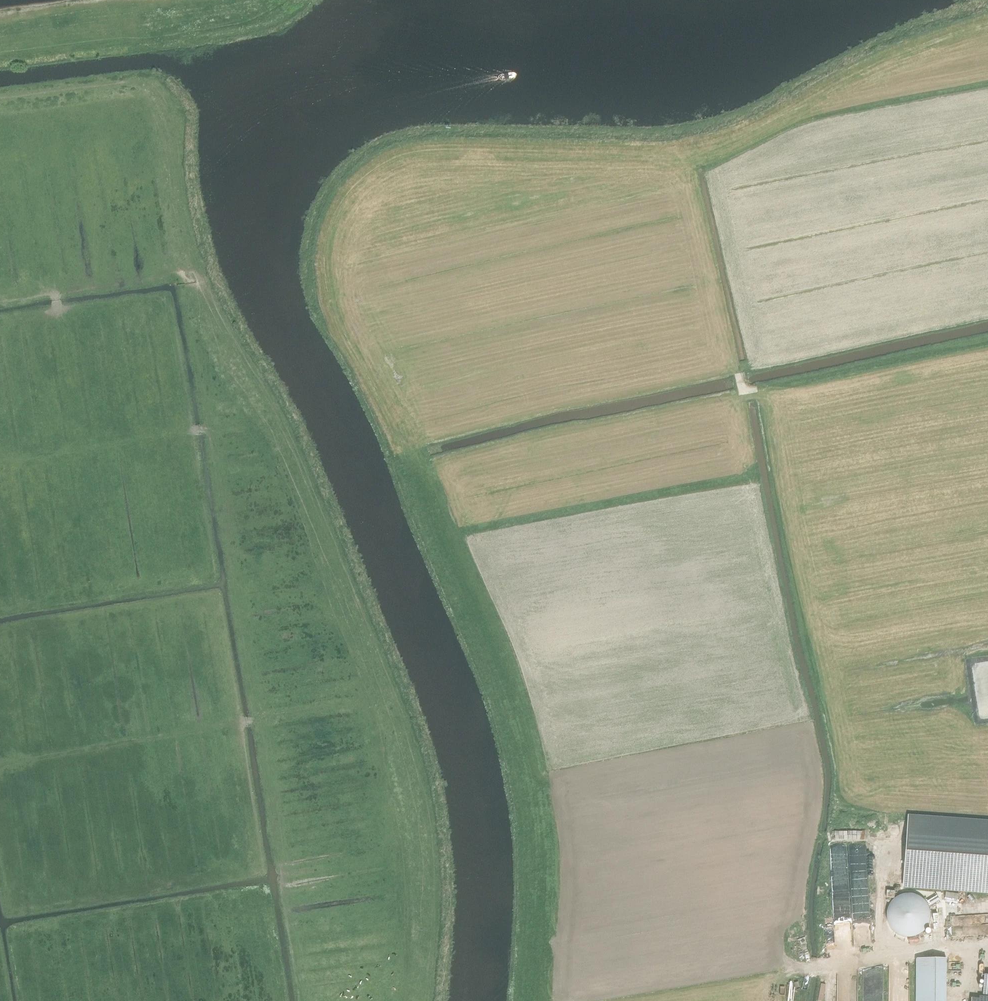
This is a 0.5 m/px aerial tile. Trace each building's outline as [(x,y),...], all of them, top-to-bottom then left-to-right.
[(903,886),(987,892),(987,822),(908,816),(903,886)] [(929,906),(939,900),(937,895),(926,902),(929,906)] [(947,958),(916,958),(916,1000),(946,1000),(947,958)]
